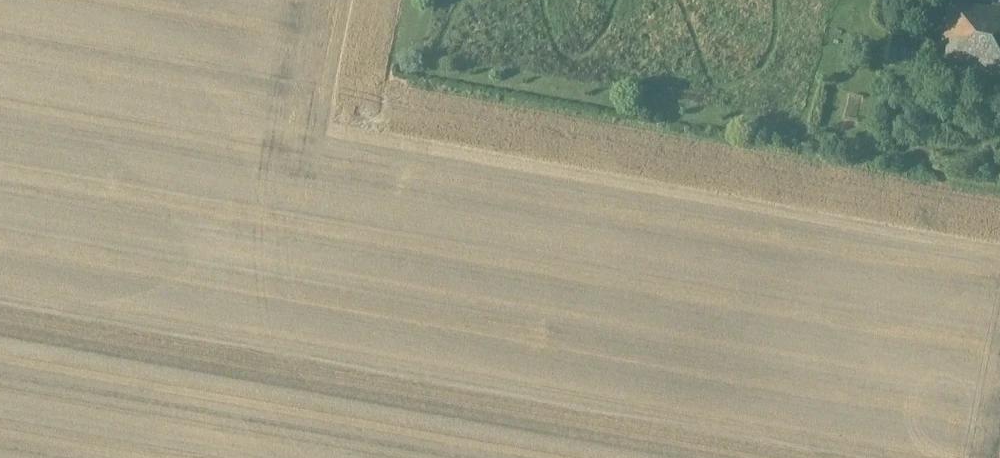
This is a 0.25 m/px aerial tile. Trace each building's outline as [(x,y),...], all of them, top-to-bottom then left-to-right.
[(952,2),(948,22),(943,22),(933,73),(999,86),(999,11),(952,2)]
